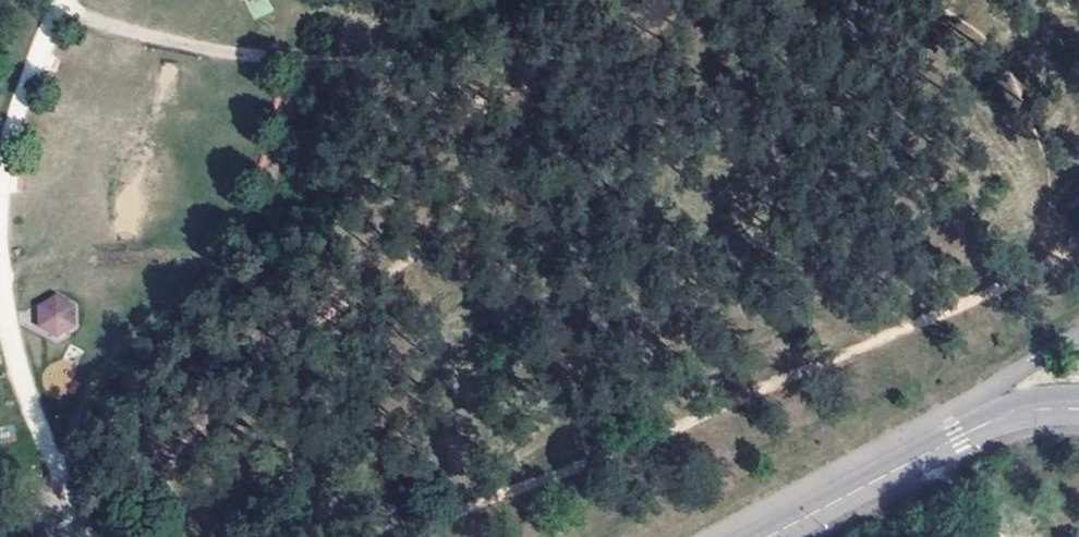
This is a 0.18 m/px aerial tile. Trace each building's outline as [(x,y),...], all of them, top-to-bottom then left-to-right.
[(57,294),(38,306),(39,328),(59,338),(77,326),(76,304),(57,294)]
